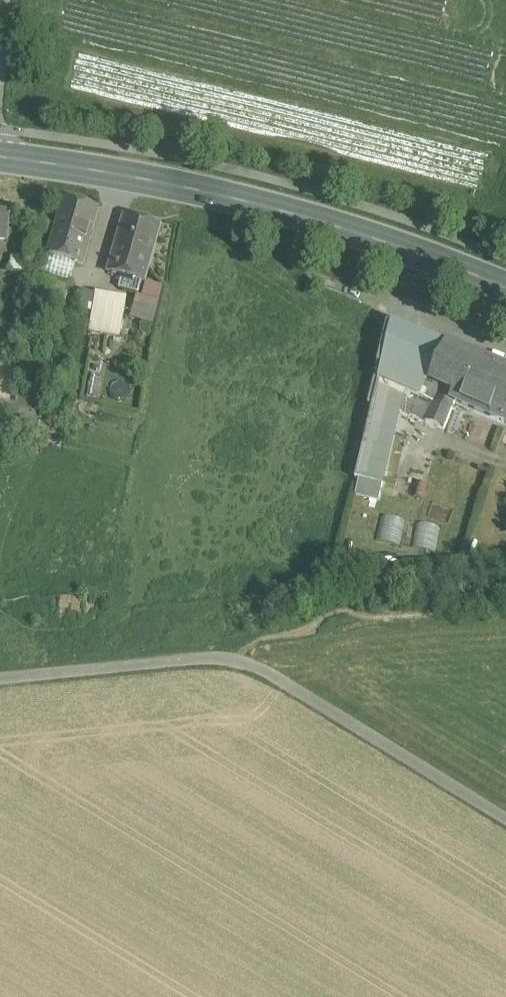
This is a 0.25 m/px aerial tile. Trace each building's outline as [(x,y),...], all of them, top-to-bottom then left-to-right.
[(99,208),(63,198),(47,255),(83,265),(99,208)] [(0,206),(0,239),(7,239),(11,207),(0,206)] [(161,226),(125,216),(108,272),(144,282),(161,226)] [(143,306),(157,310),(163,287),(149,283),(145,298),(143,306)] [(78,329),(89,331),(92,317),(96,294),(85,292),(78,329)] [(96,294),(92,317),(120,322),(122,309),(114,308),(115,297),(96,294)] [(108,322),(94,319),(92,332),(106,335),(108,322)] [(447,350),(392,326),(356,479),(368,482),(382,485),(393,439),(404,392),(420,399),(427,381),(433,383),(447,350)] [(448,348),(447,350),(433,383),(433,384),(427,381),(420,399),(434,405),(426,422),(438,427),(443,430),(455,402),(505,423),(505,372),(448,348)] [(382,485),(368,482),(366,491),(379,495),(382,485)] [(402,544),(407,519),(384,515),(379,539),(402,544)] [(414,546),(418,521),(410,519),(405,544),(414,546)] [(416,548),(439,550),(442,525),(419,522),(416,548)]
